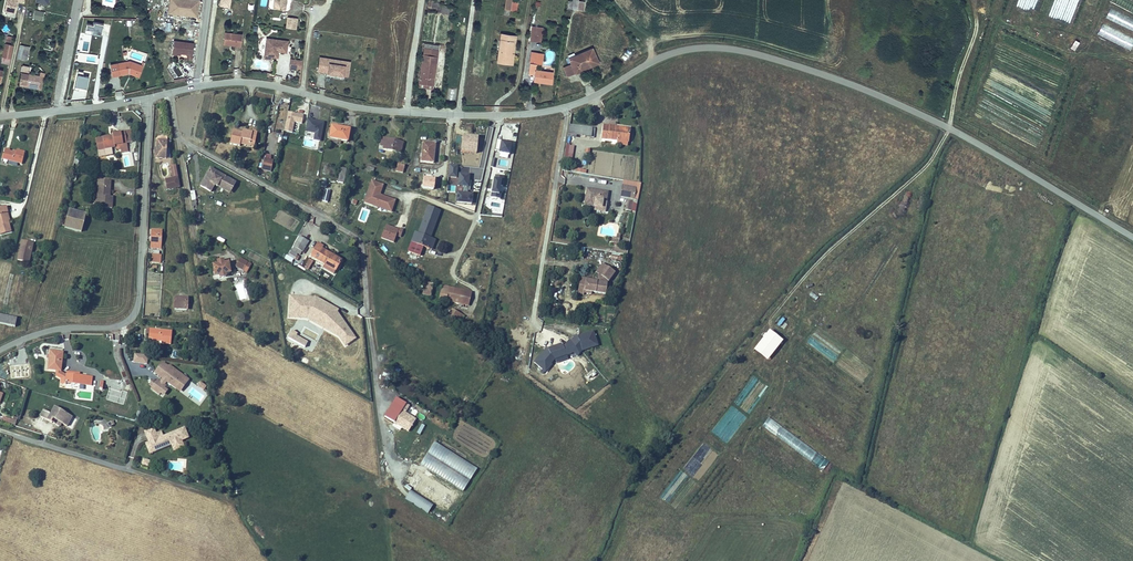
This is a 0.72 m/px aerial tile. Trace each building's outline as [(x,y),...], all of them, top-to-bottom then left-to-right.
[(4,12),(16,13),(17,0),(6,0),(4,12)] [(183,12),(183,0),(154,0),(154,10),(183,12)] [(573,1),(568,0),(566,8),(584,11),(585,2),(578,1),(579,0),(573,0),(573,1)] [(430,1),(428,8),(437,9),(438,2),(430,1)] [(449,14),(450,6),(438,5),(437,13),(449,14)] [(33,19),(43,20),(44,11),(34,10),(33,19)] [(285,14),(276,13),(274,24),(284,25),(285,14)] [(286,29),(297,29),(297,17),(286,17),(286,29)] [(528,27),(526,27),(527,18),(523,18),(522,26),(520,36),(527,38),(528,27)] [(85,33),(101,36),(104,24),(93,22),(92,25),(86,24),(85,33)] [(214,27),(212,39),(230,42),(231,29),(214,27)] [(489,34),(486,57),(502,59),(505,30),(490,29),(489,34)] [(259,54),(266,55),(266,48),(275,49),(276,37),(255,35),(253,50),(260,50),(259,54)] [(181,39),(161,38),(160,48),(168,49),(174,49),(174,52),(180,52),(181,39)] [(411,48),(425,50),(426,39),(412,38),(411,48)] [(10,40),(8,53),(14,55),(17,41),(10,40)] [(1074,40),(1070,48),(1075,51),(1079,42),(1074,40)] [(561,60),(553,64),(558,73),(570,66),(569,65),(586,55),(580,43),(558,54),(561,60)] [(16,59),(27,62),(30,46),(20,44),(16,59)] [(411,48),(407,76),(421,78),(425,50),(411,48)] [(522,48),(519,69),(524,70),(524,77),(542,80),(543,68),(525,65),(526,60),(527,49),(522,48)] [(630,60),(632,56),(625,51),(622,56),(630,60)] [(286,57),(279,56),(277,64),(285,65),(286,57)] [(321,57),(319,71),(328,72),(328,74),(344,76),(346,65),(330,63),(330,59),(321,57)] [(102,61),(104,73),(120,71),(121,69),(129,71),(132,63),(122,59),(102,61)] [(291,59),(289,69),(301,70),(302,60),(291,59)] [(135,64),(132,63),(129,71),(121,69),(120,71),(132,75),(135,64)] [(11,69),(9,78),(25,82),(27,72),(11,69)] [(83,76),(83,72),(77,71),(75,88),(87,89),(89,76),(83,76)] [(25,82),(9,78),(8,83),(28,87),(30,73),(27,72),(25,82)] [(457,101),(457,88),(448,88),(448,100),(457,101)] [(288,112),(283,132),(292,133),(295,123),(302,124),(304,116),(288,112)] [(321,120),(319,133),(328,135),(336,136),(338,123),(321,120)] [(592,139),(594,130),(568,125),(566,137),(573,138),(573,136),(592,139)] [(616,143),(626,145),(629,132),(603,127),(601,140),(616,143)] [(120,133),(122,144),(129,143),(126,131),(120,133)] [(233,132),(230,146),(240,148),(241,147),(250,148),(251,141),(256,141),(257,132),(253,131),(252,132),(243,131),(242,133),(233,132)] [(370,132),(369,139),(373,140),(372,143),(388,147),(390,137),(370,132)] [(122,144),(120,133),(110,135),(110,136),(99,139),(101,151),(111,148),(111,147),(122,144)] [(414,137),(412,156),(425,157),(426,138),(414,137)] [(461,154),(477,155),(478,138),(462,137),(461,154)] [(158,138),(157,155),(167,156),(168,139),(158,138)] [(495,150),(499,151),(499,154),(510,157),(513,144),(497,141),(495,150)] [(572,161),(574,146),(566,145),(563,159),(572,161)] [(1,159),(22,164),(25,152),(15,150),(14,154),(8,153),(8,151),(3,150),(1,159)] [(385,157),(383,164),(393,167),(394,158),(385,157)] [(261,169),(270,171),(272,160),(263,158),(261,169)] [(426,163),(425,173),(437,174),(437,164),(426,163)] [(223,177),(203,165),(201,169),(195,166),(187,180),(198,186),(202,179),(205,181),(206,178),(219,184),(223,177)] [(396,172),(403,173),(404,166),(397,165),(396,172)] [(458,179),(458,166),(449,165),(448,178),(458,179)] [(459,166),(458,187),(463,187),(462,193),(456,192),(456,203),(473,205),(473,194),(468,194),(470,167),(459,166)] [(167,178),(169,187),(180,185),(178,176),(167,178)] [(493,176),(492,198),(501,199),(503,176),(493,176)] [(206,178),(205,181),(217,187),(219,184),(206,178)] [(105,182),(90,181),(90,187),(95,188),(93,208),(106,209),(107,199),(103,198),(105,182)] [(612,181),(610,191),(623,193),(625,183),(612,181)] [(371,182),(364,203),(390,212),(394,202),(379,196),(382,186),(371,182)] [(576,183),(573,199),(583,201),(585,194),(586,194),(586,195),(595,197),(597,187),(576,183)] [(410,242),(407,252),(419,256),(422,247),(430,250),(434,240),(429,238),(439,211),(427,207),(413,243),(410,242)] [(11,232),(5,212),(0,213),(0,234),(11,232)] [(58,233),(82,239),(86,221),(62,216),(58,233)] [(386,226),(381,238),(394,243),(397,236),(400,238),(403,231),(399,229),(398,230),(386,226)] [(153,228),(152,246),(159,246),(159,242),(162,243),(163,229),(153,228)] [(295,235),(286,230),(281,241),(289,246),(295,235)] [(610,230),(607,230),(606,234),(602,233),(601,238),(608,240),(610,230)] [(310,240),(305,237),(298,249),(303,251),(302,253),(311,259),(322,265),(329,255),(309,243),(310,240)] [(289,246),(281,241),(275,250),(284,255),(289,246)] [(27,243),(24,260),(31,262),(34,244),(27,243)] [(236,257),(225,251),(220,259),(231,265),(236,257)] [(202,256),(197,257),(199,269),(204,268),(204,271),(211,269),(211,267),(216,266),(214,255),(209,255),(202,256)] [(588,268),(590,269),(596,260),(591,257),(584,266),(588,268)] [(240,258),(235,267),(247,273),(252,264),(240,258)] [(322,265),(311,259),(309,262),(320,269),(322,265)] [(587,269),(586,273),(586,275),(574,273),(574,276),(568,275),(567,282),(573,283),(572,286),(580,287),(580,285),(594,287),(596,276),(604,266),(596,260),(590,269),(588,268),(587,269)] [(425,283),(423,294),(433,297),(436,285),(428,283),(428,284),(425,283)] [(471,293),(436,285),(433,297),(468,306),(471,293)] [(160,292),(159,304),(174,305),(174,293),(160,292)] [(808,296),(816,300),(818,296),(811,292),(808,296)] [(338,309),(314,298),(289,296),(288,319),(303,320),(337,336),(345,347),(356,340),(338,312),(338,309)] [(174,311),(188,311),(188,298),(175,297),(174,311)] [(446,320),(456,326),(459,322),(460,322),(464,316),(452,309),(446,320)] [(0,322),(0,324),(12,327),(15,327),(17,319),(1,316),(0,322)] [(781,319),(777,325),(784,329),(788,323),(781,319)] [(147,336),(147,338),(147,340),(156,341),(157,328),(135,326),(134,335),(138,335),(147,336)] [(767,362),(783,342),(769,331),(753,351),(767,362)] [(287,339),(305,349),(309,342),(291,332),(287,339)] [(543,349),(531,363),(542,373),(549,366),(547,365),(552,360),(568,354),(574,347),(577,350),(580,347),(594,342),(590,332),(577,336),(578,339),(576,339),(573,336),(568,342),(567,341),(561,348),(558,345),(545,350),(543,349)] [(38,347),(37,365),(49,366),(51,348),(38,347)] [(118,359),(131,361),(132,352),(119,350),(118,359)] [(149,383),(148,382),(150,379),(160,386),(164,381),(165,382),(170,375),(160,367),(158,368),(154,365),(154,363),(152,363),(148,360),(144,365),(143,364),(139,370),(148,377),(145,380),(141,377),(140,379),(136,384),(135,386),(143,392),(144,390),(146,391),(149,386),(148,385),(149,383)] [(54,380),(68,381),(69,372),(55,370),(54,380)] [(383,374),(382,377),(386,378),(386,382),(389,382),(390,375),(383,374)] [(164,381),(160,386),(164,389),(173,377),(170,375),(165,382),(164,381)] [(88,378),(87,384),(106,386),(106,380),(88,378)] [(199,383),(197,388),(204,391),(207,386),(199,383)] [(394,399),(384,419),(409,433),(416,419),(410,416),(414,409),(394,399)] [(56,411),(37,401),(33,407),(26,403),(22,410),(36,417),(38,414),(50,421),(56,411)] [(761,428),(824,469),(830,460),(767,419),(761,428)] [(136,422),(127,426),(132,436),(128,438),(131,445),(139,442),(140,445),(154,439),(157,445),(167,441),(164,435),(171,432),(167,422),(145,431),(144,426),(138,428),(136,422)] [(418,466),(431,428),(419,425),(407,462),(418,466)] [(420,467),(464,491),(478,468),(433,443),(420,467)] [(143,459),(141,465),(149,467),(151,461),(143,459)] [(428,514),(433,506),(411,491),(405,499),(428,514)] [(246,518),(254,517),(252,507),(244,508),(246,518)]
